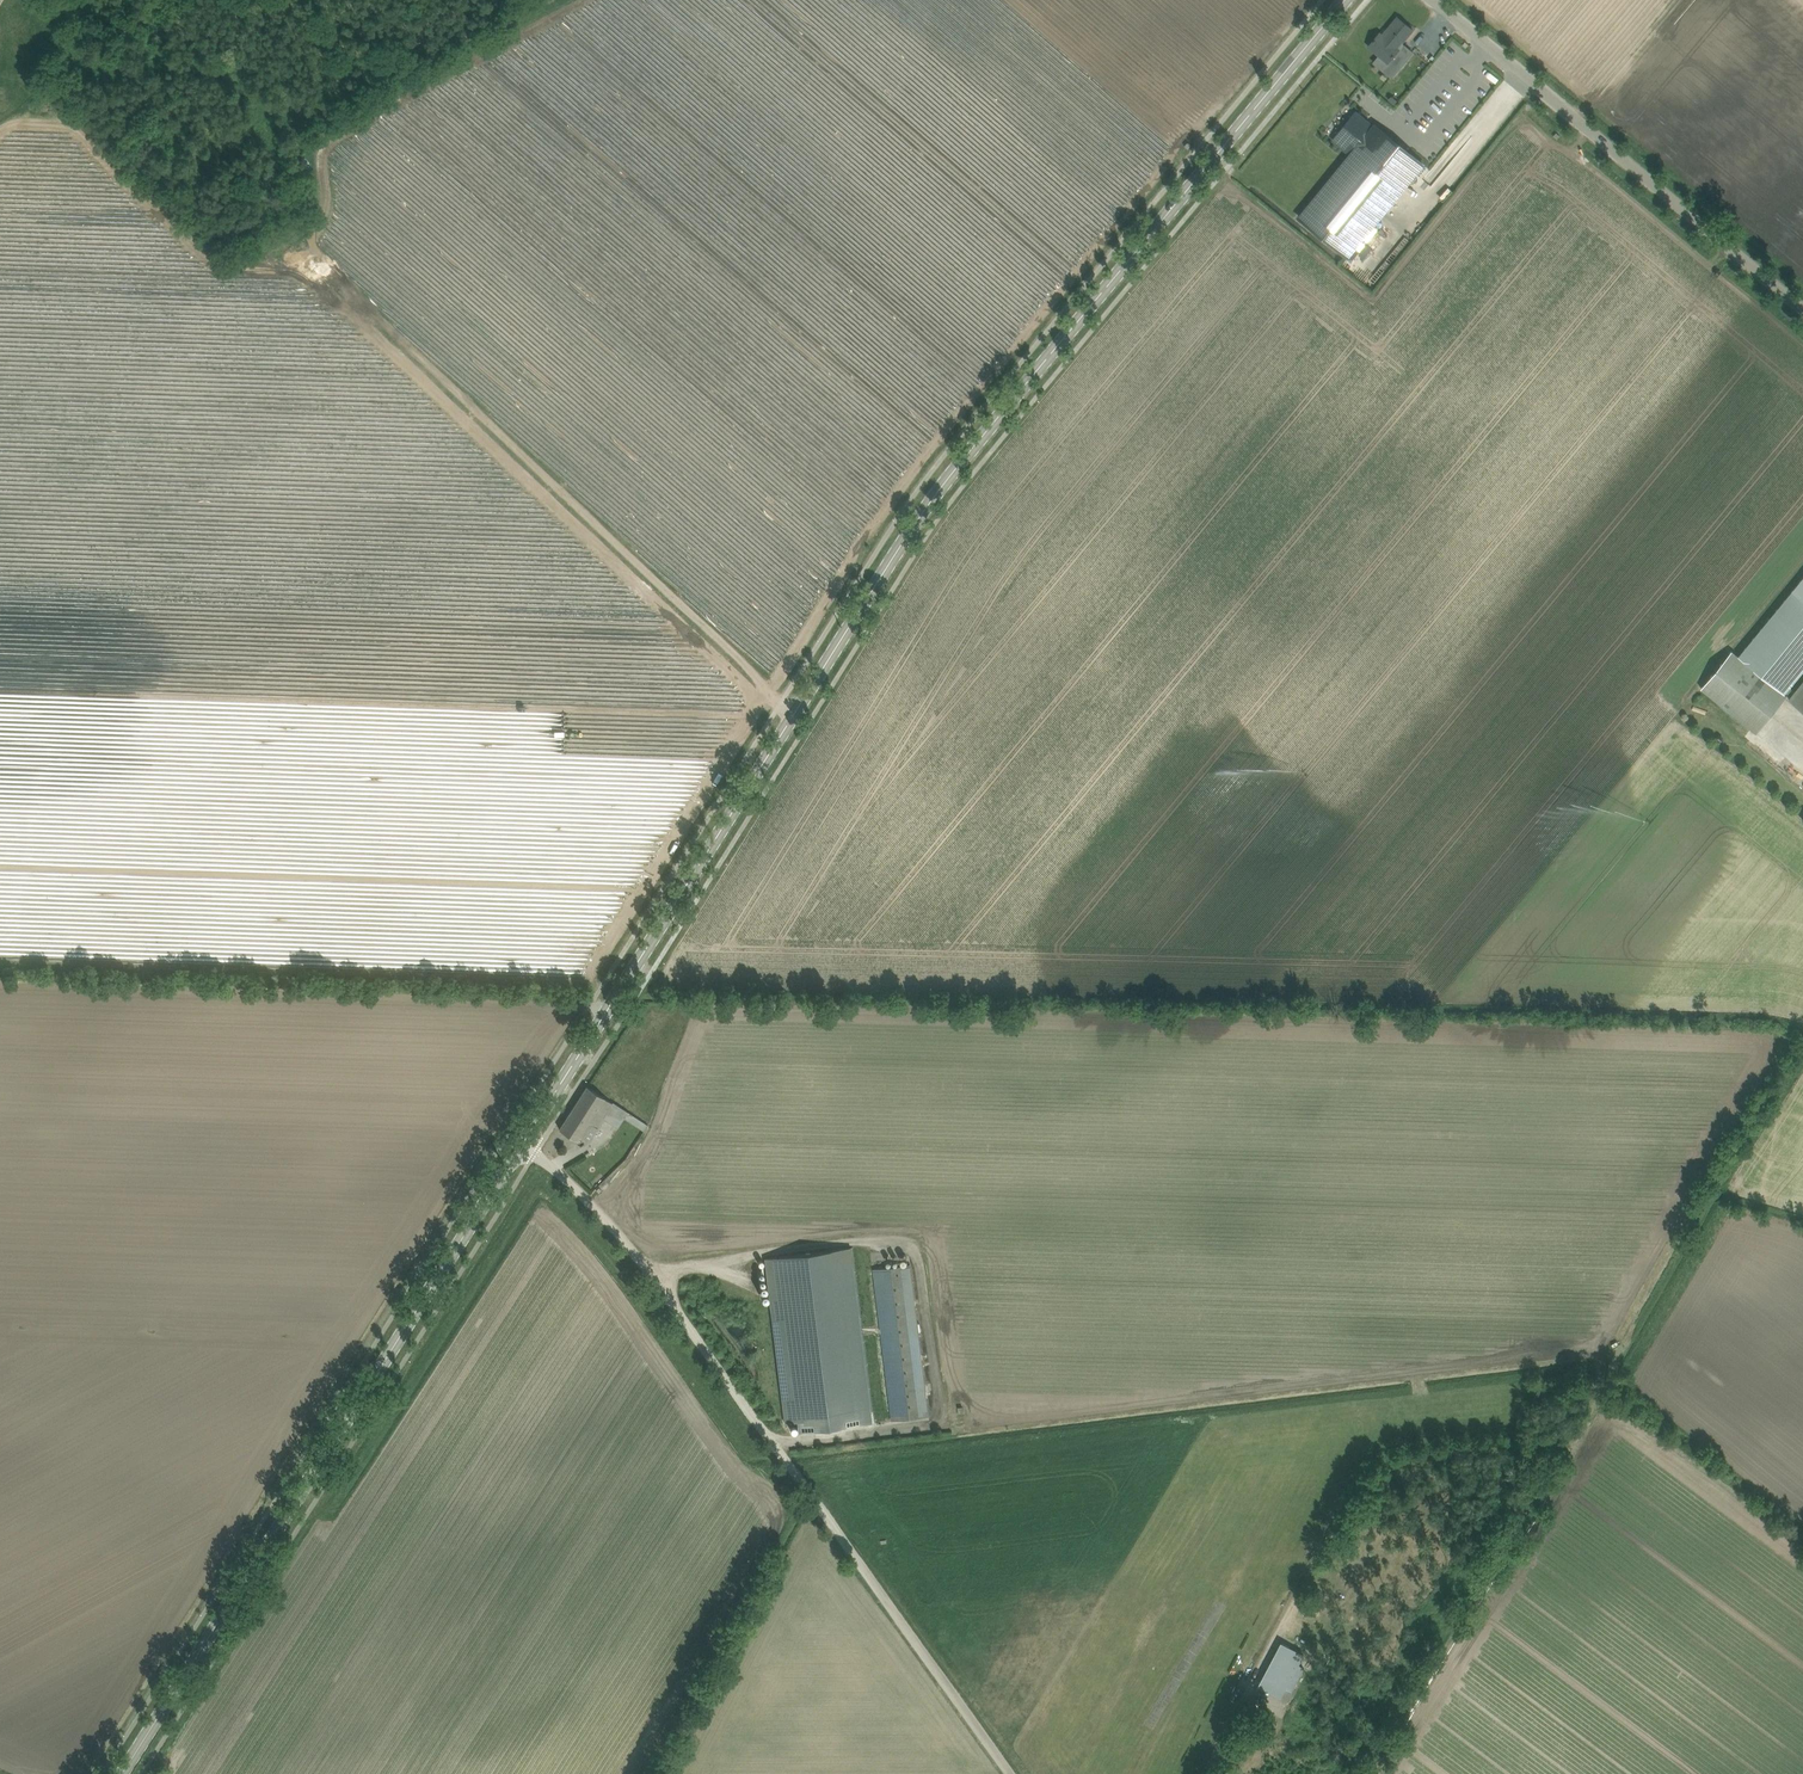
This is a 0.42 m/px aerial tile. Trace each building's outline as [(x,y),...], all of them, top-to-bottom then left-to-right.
[(1369,46),(1389,63),(1401,49),(1399,47),(1414,30),(1398,17),(1383,35),(1380,33),(1369,46)] [(1375,127),(1365,119),(1343,147),(1352,155),(1301,218),(1347,256),(1354,248),(1423,163),(1376,125),(1375,127)] [(1358,251),(1354,248),(1347,256),(1351,260),(1358,251)] [(1790,687),(1802,671),(1802,579),(1739,656),(1786,693),(1787,692),(1790,687)] [(1795,690),(1790,687),(1787,692),(1791,695),(1788,699),(1802,711),(1802,681),(1795,690)] [(613,1101),(613,1102),(587,1086),(560,1129),(578,1140),(589,1123),(598,1129),(605,1119),(618,1128),(624,1118),(644,1131),(648,1124),(613,1101)] [(798,1421),(799,1432),(874,1422),(853,1247),(765,1257),(785,1422),(798,1421)] [(893,1420),(929,1416),(911,1265),(874,1268),(893,1420)] [(1304,1655),(1290,1647),(1268,1689),(1282,1696),(1288,1686),(1293,1689),(1304,1668),(1299,1665),(1304,1655)]
